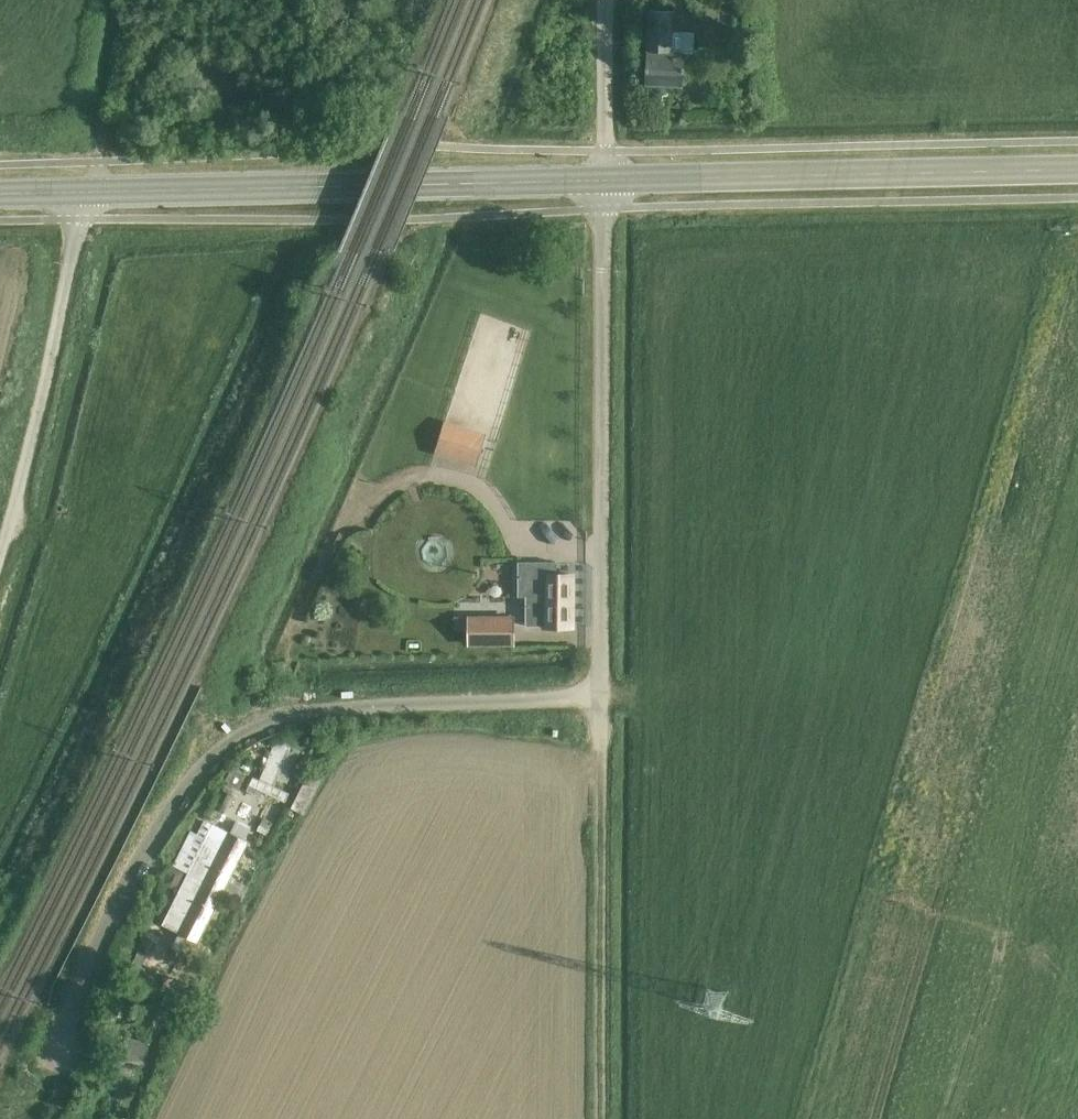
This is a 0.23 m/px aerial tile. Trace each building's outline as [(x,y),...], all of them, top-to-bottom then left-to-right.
[(676,16),(687,14),(685,0),(674,0),(676,16)] [(694,32),(672,31),(673,11),(648,10),(645,84),(683,85),(684,52),(693,53),(694,32)] [(656,91),(655,106),(661,109),(667,106),(668,92),(663,88),(656,91)] [(434,453),(475,466),(486,432),(444,420),(434,453)] [(444,525),(437,551),(457,556),(464,531),(444,525)] [(557,562),(519,561),(519,596),(526,596),(526,625),(545,625),(545,627),(572,627),(572,574),(557,574),(557,562)] [(514,617),(469,617),(470,643),(514,643),(514,617)] [(240,708),(252,706),(250,694),(238,696),(240,708)] [(293,741),(276,742),(257,787),(271,793),(293,741)] [(226,811),(234,796),(222,790),(214,805),(226,811)] [(208,815),(218,821),(224,811),(214,805),(208,815)] [(267,835),(273,822),(262,817),(256,829),(267,835)] [(188,875),(222,891),(248,841),(213,824),(188,875)] [(179,885),(185,871),(173,865),(163,884),(170,888),(179,885)] [(189,952),(194,940),(197,942),(222,891),(188,875),(163,924),(178,932),(172,943),(189,952)] [(142,988),(150,971),(148,970),(154,959),(147,956),(137,952),(132,963),(134,964),(126,980),(142,988)]
